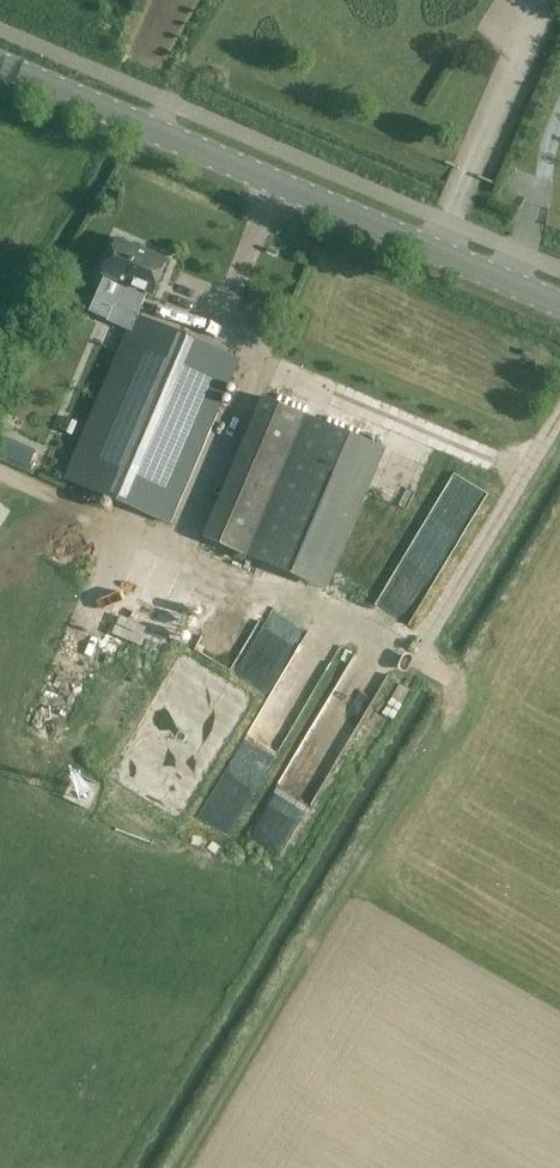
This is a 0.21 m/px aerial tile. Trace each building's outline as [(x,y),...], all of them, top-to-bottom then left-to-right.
[(130,332),(120,354),(66,480),(169,524),(239,360),(138,317),(147,294),(152,296),(167,262),(118,241),(103,275),(105,276),(125,284),(115,307),(113,306),(107,320),(107,322),(130,332)] [(125,284),(105,276),(90,312),(107,320),(113,306),(115,307),(125,284)] [(270,309),(262,326),(279,333),(286,316),(270,309)] [(263,397),(253,420),(202,540),(247,558),(247,557),(307,416),(263,397)] [(307,416),(247,557),(327,591),(387,450),(323,423),(307,416)] [(67,419),(62,432),(72,436),(78,423),(67,419)] [(29,469),(37,451),(0,435),(0,456),(29,469)]
